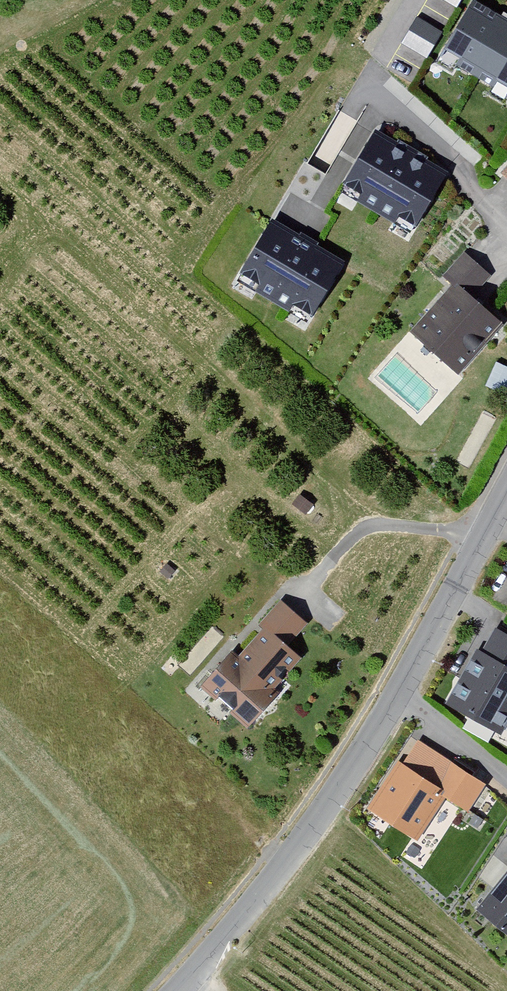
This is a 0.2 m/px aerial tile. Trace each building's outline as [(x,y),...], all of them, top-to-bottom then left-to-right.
[(480,0),(471,0),(439,52),(506,93),(506,16),(480,0)] [(403,41),(427,56),(443,31),(418,16),(403,41)] [(446,170),(373,129),(340,187),(413,229),(446,170)] [(344,258),(272,217),(237,279),(309,319),(344,258)] [(495,282),(464,255),(441,281),(450,289),(409,337),(461,382),(506,330),(476,304),(495,282)] [(167,563),(160,571),(168,578),(175,570),(167,563)] [(319,627),(282,599),(256,632),(261,636),(244,658),(234,650),(199,693),(251,734),(269,721),(282,705),(274,699),(288,681),(297,688),(317,663),(300,650),(319,627)] [(495,625),(482,648),(478,646),(447,701),(501,732),(506,722),(506,631),(495,625)] [(486,782),(418,738),(403,761),(399,758),(368,806),(418,839),(446,795),(468,809),(486,782)] [(476,906),(506,931),(506,868),(476,906)]
